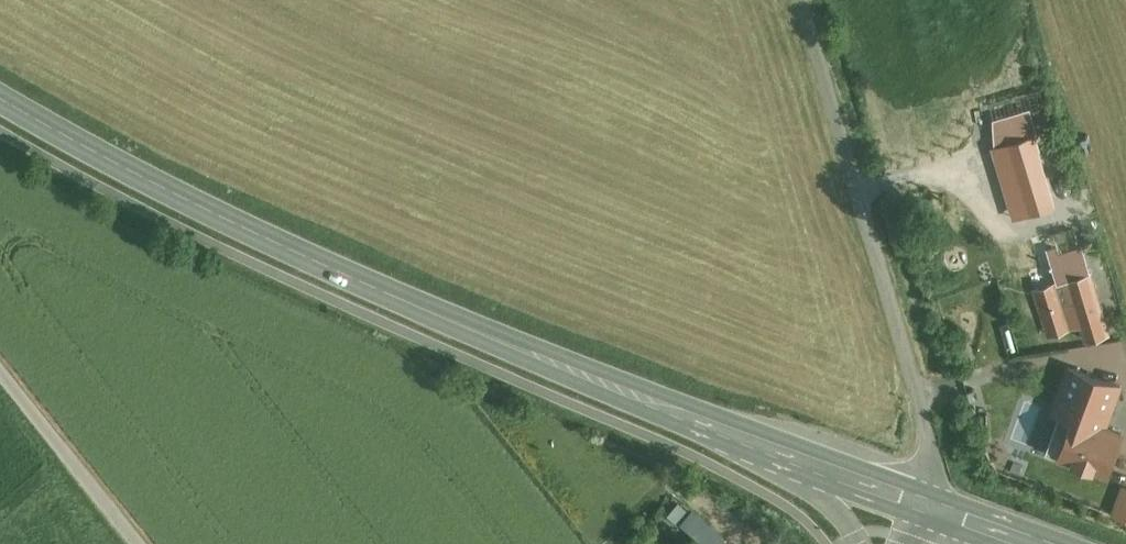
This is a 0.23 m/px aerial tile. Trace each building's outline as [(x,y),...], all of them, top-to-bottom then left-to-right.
[(1040,134),(1000,146),(1021,216),(1060,204),(1040,134)] [(1090,279),(1035,293),(1047,339),(1103,324),(1090,279)] [(1111,434),(1125,388),(1066,363),(1049,414),(1074,419),(1111,434)] [(1074,419),(1059,457),(1110,477),(1124,439),(1111,434),(1074,419)] [(1120,484),(1113,516),(1125,519),(1125,486),(1120,484)] [(704,543),(718,543),(726,534),(683,497),(669,513),(704,543)]
